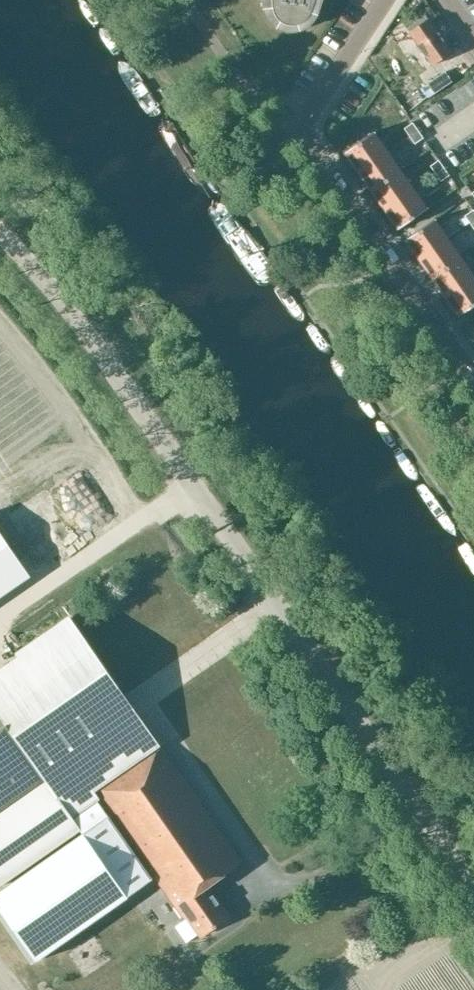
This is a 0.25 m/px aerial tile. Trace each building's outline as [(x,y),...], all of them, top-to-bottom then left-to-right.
[(272,7),(273,12),(278,19),(284,23),(286,24),(292,25),(299,23),(304,20),(306,19),(310,13),(314,1),(314,0),(272,0),(272,7)] [(410,33),(433,65),(452,52),(430,19),(410,33)] [(427,85),(433,94),(451,82),(444,73),(427,85)] [(424,87),(421,88),(428,98),(430,96),(433,94),(427,85),(424,87)] [(418,128),(412,120),(404,126),(409,134),(418,128)] [(423,136),(418,128),(409,134),(415,142),(423,136)] [(373,131),(344,152),(357,171),(387,151),(373,131)] [(387,151),(357,171),(371,190),(400,170),(387,151)] [(444,166),(438,158),(430,164),(435,171),(444,166)] [(449,173),(444,166),(435,171),(441,179),(449,173)] [(400,170),(371,190),(384,209),(413,189),(400,170)] [(413,189),(384,209),(397,229),(427,208),(413,189)] [(473,207),(465,213),(470,221),(473,218),(473,209),(473,207)] [(434,219),(405,239),(418,258),(447,238),(434,219)] [(447,238),(418,258),(431,277),(461,257),(447,238)] [(461,257),(431,277),(445,297),(473,276),(461,257)] [(445,297),(458,316),(473,305),(473,276),(445,297)] [(32,571),(0,525),(0,593),(32,571)] [(70,617),(0,666),(0,710),(70,809),(158,747),(156,745),(158,744),(70,617)] [(82,827),(70,809),(0,710),(0,884),(82,827)] [(160,746),(158,747),(96,792),(184,918),(188,915),(201,935),(229,915),(208,884),(241,861),(160,746)] [(155,882),(96,798),(75,813),(85,829),(0,889),(0,919),(33,967),(155,882)] [(174,915),(163,921),(173,939),(184,933),(174,915)]
